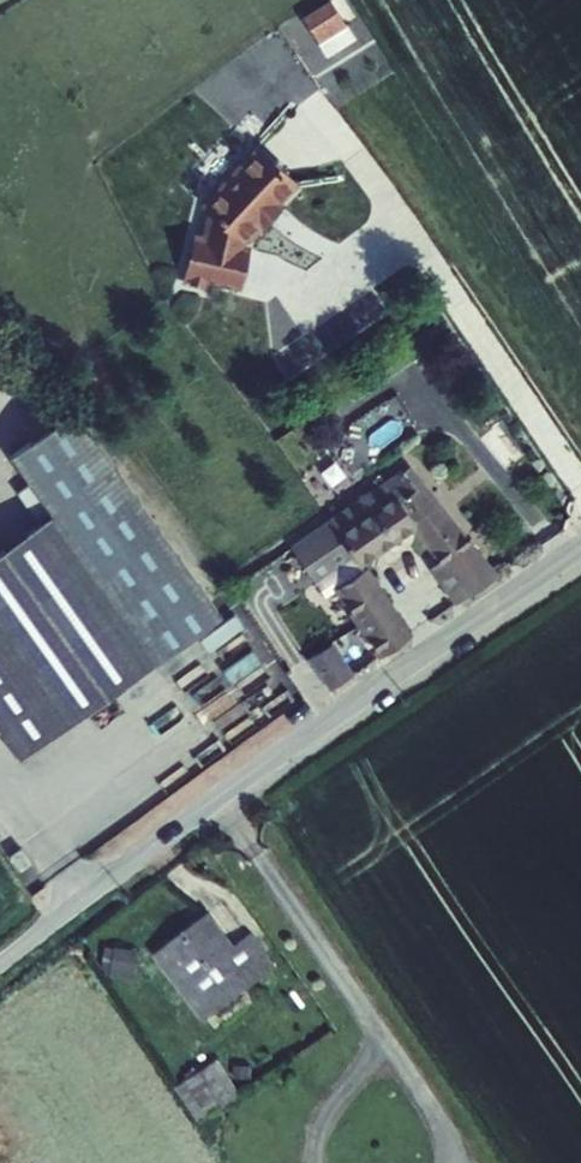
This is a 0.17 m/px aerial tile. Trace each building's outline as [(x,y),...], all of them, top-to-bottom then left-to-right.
[(300,16),(326,57),(356,38),(332,0),(325,0),(300,16)] [(194,230),(183,274),(205,280),(207,272),(237,280),(246,244),(240,242),(242,234),(245,230),(248,234),(266,214),(280,201),(277,198),(295,179),(259,144),(204,199),(210,206),(204,233),(194,230)] [(280,201),(266,214),(272,220),(286,207),(280,201)] [(0,537),(0,724),(15,746),(218,607),(76,398),(9,443),(50,503),(0,537)] [(408,457),(330,510),(355,551),(412,510),(442,552),(429,560),(453,594),(492,568),(422,469),(418,473),(408,457)] [(330,510),(289,538),(323,588),(335,579),(376,648),(402,629),(362,560),(360,562),(354,552),(355,551),(330,510)] [(155,666),(219,752),(268,715),(204,630),(155,666)] [(315,668),(323,678),(344,664),(323,632),(301,646),(315,668)] [(22,848),(10,857),(22,872),(33,863),(22,848)] [(211,910),(157,947),(205,1016),(274,967),(253,935),(237,947),(211,910)] [(111,975),(134,979),(139,953),(116,948),(111,975)] [(196,1122),(242,1097),(221,1060),(175,1085),(196,1122)]
